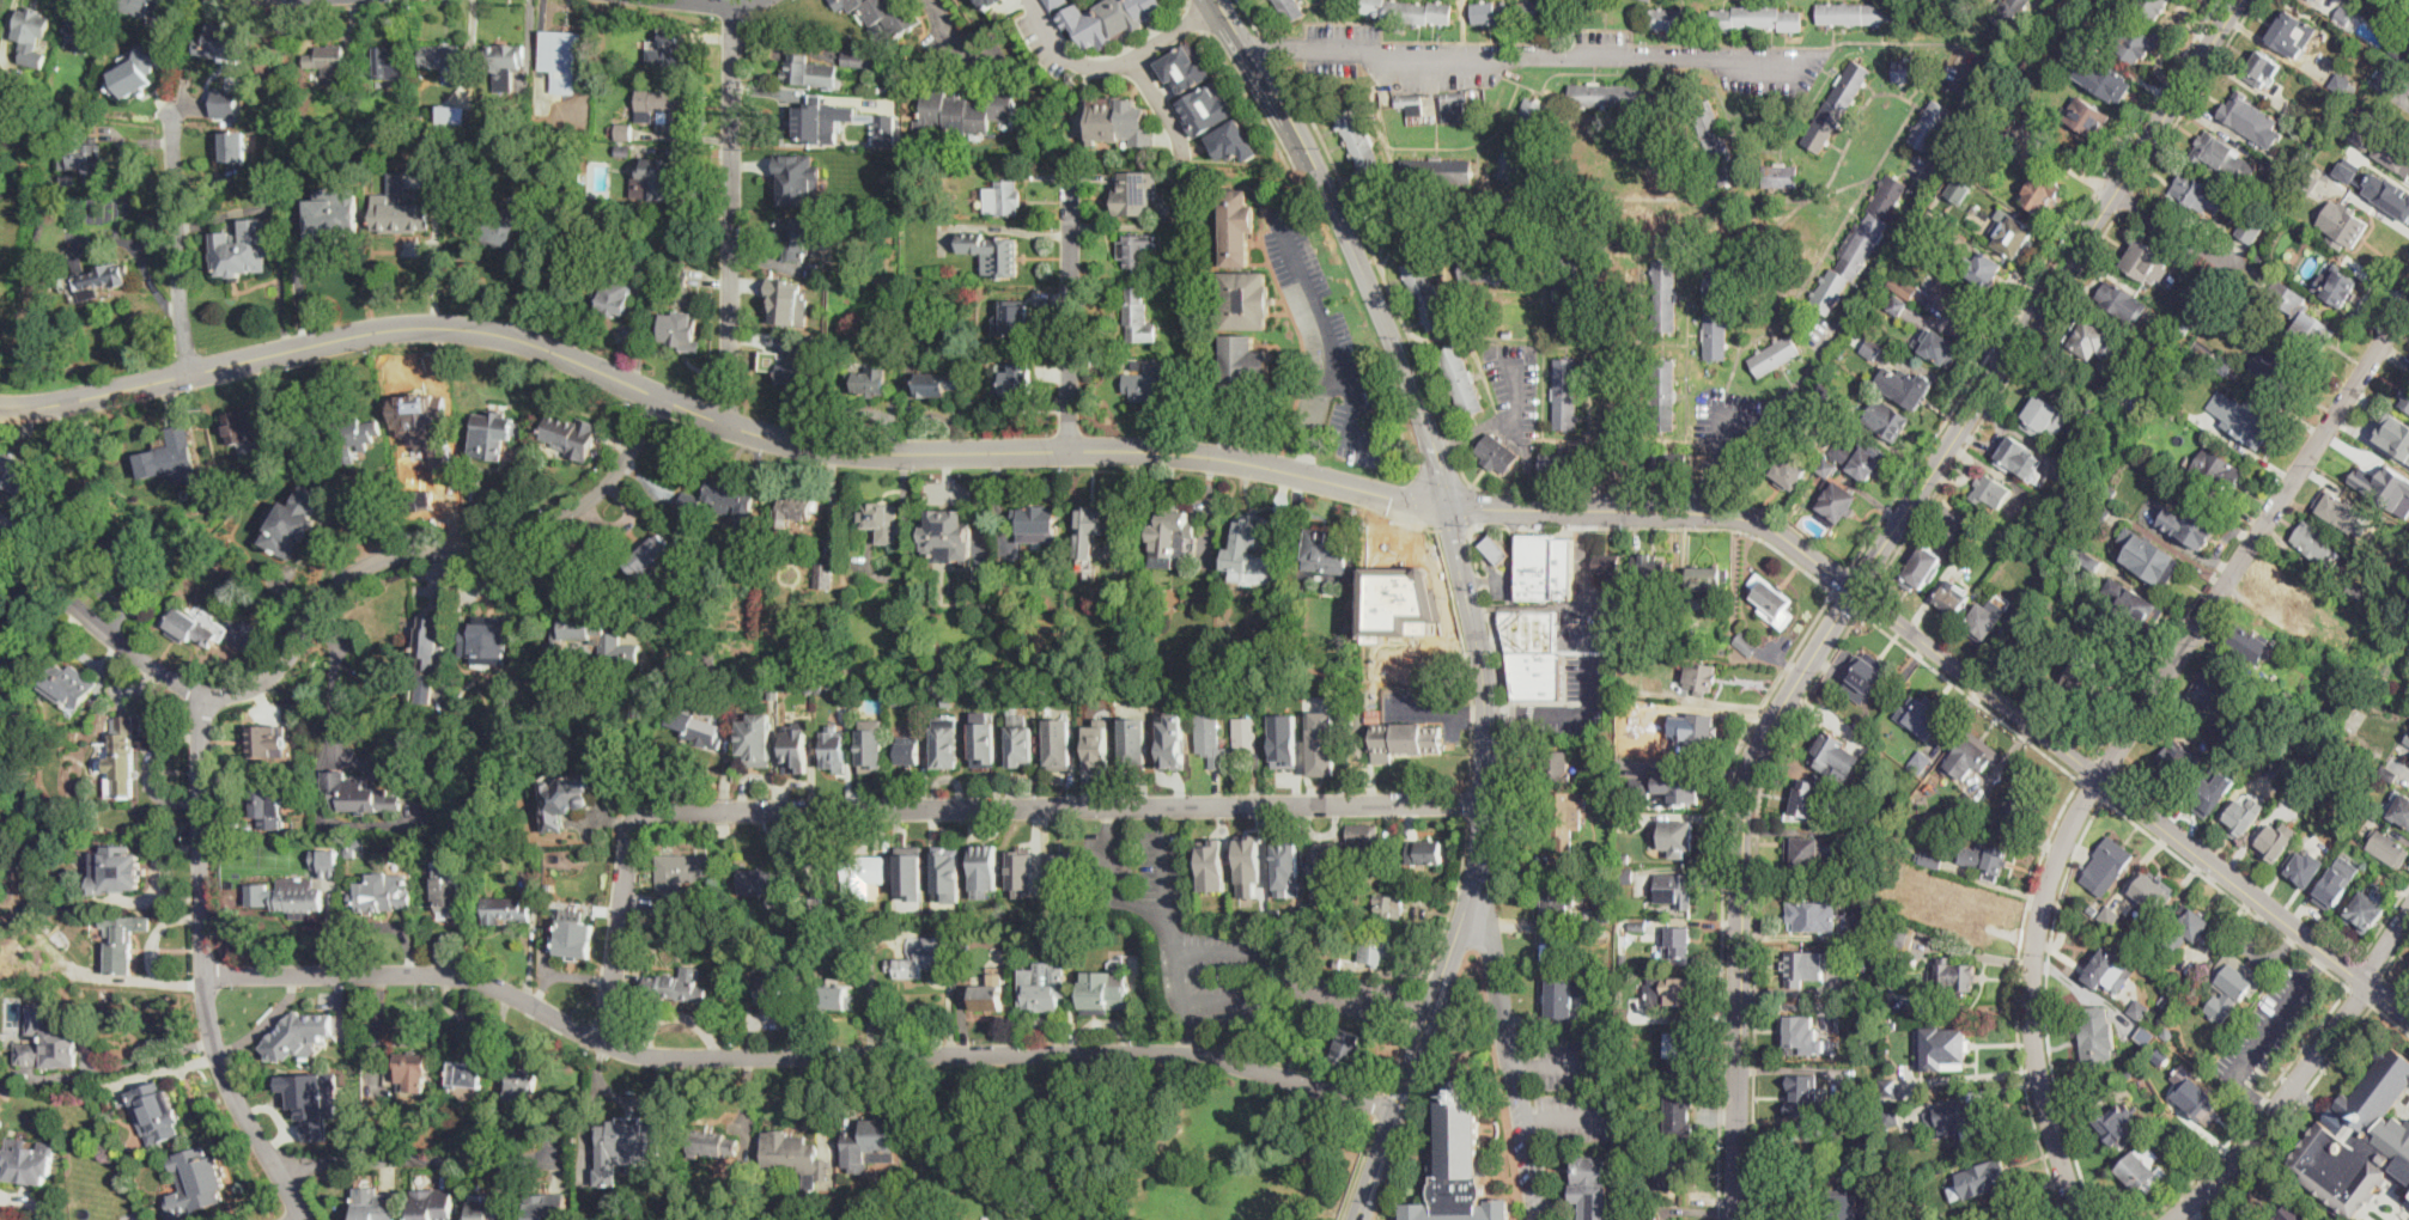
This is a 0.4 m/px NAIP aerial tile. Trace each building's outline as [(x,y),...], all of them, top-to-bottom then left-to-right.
[(120,11),(123,0),(159,0),(156,17),(150,14),(148,18),(147,17),(146,18),(141,17),(120,11)] [(851,12),(844,0),(897,0),(901,6),(910,1),(921,22),(887,42),(883,37),(877,41),(870,30),(881,23),(884,29),(888,26),(883,18),(871,26),(859,7),(851,12)] [(980,2),(979,0),(999,0),(986,8),(981,1),(980,2)] [(1053,10),(1048,0),(1068,0),(1053,10)] [(1085,12),(1105,0),(1167,0),(1173,10),(1158,18),(1156,14),(1145,20),(1148,24),(1132,33),(1130,31),(1109,44),(1109,45),(1102,49),(1099,44),(1090,49),(1084,41),(1081,43),(1070,26),(1067,28),(1058,14),(1079,1),(1085,12)] [(1288,23),(1306,13),(1298,0),(1275,0),(1288,23)] [(1451,26),(1453,4),(1419,0),(1365,0),(1363,12),(1383,14),(1382,18),(1451,26)] [(1473,24),(1549,18),(1547,0),(1519,0),(1472,4),(1473,24)] [(2010,31),(2029,0),(2004,0),(1992,20),(2010,31)] [(2133,5),(2136,0),(2170,0),(2166,5),(2170,7),(2164,16),(2162,14),(2156,22),(2133,5)] [(2123,10),(2118,18),(2105,10),(2111,1),(2123,10)] [(1818,22),(1901,24),(1902,4),(1819,2),(1818,22)] [(2355,14),(2347,26),(2334,17),(2341,5),(2355,14)] [(1803,31),(1803,10),(1781,10),(1781,6),(1713,6),(1712,27),(1778,27),(1778,30),(1803,31)] [(45,12),(45,16),(51,18),(47,37),(41,36),(38,45),(13,39),(20,10),(29,12),(30,7),(45,12)] [(1693,29),(1693,9),(1651,7),(1651,28),(1693,29)] [(2300,61),(2268,39),(2287,10),(2318,29),(2308,45),(2311,47),(2300,61)] [(202,36),(199,53),(243,60),(248,26),(214,20),(212,37),(202,36)] [(2149,36),(2153,30),(2165,37),(2154,53),(2151,50),(2145,61),(2141,59),(2136,66),(2116,51),(2130,29),(2134,25),(2149,36)] [(592,33),(590,73),(577,73),(576,94),(553,93),(554,71),(541,71),(543,31),(592,33)] [(680,55),(686,55),(686,67),(649,66),(650,49),(661,49),(662,33),(680,33),(680,55)] [(1191,41),(1212,74),(1181,93),(1175,83),(1173,83),(1172,80),(1169,83),(1157,62),(1174,51),(1173,50),(1185,43),(1186,44),(1191,41)] [(159,65),(157,65),(154,72),(150,74),(154,83),(146,87),(148,91),(140,96),(138,92),(126,99),(121,91),(116,93),(110,84),(116,80),(112,74),(114,73),(111,69),(123,63),(123,65),(133,59),(134,62),(139,60),(144,42),(164,47),(159,65)] [(2393,42),(2408,52),(2408,58),(2405,63),(2387,51),(2393,42)] [(305,53),(305,66),(323,66),(323,75),(328,75),(328,81),(343,81),(343,43),(318,43),(318,53),(305,53)] [(512,91),(497,92),(495,72),(488,72),(488,45),(523,44),(523,68),(512,68),(512,91)] [(389,47),(389,50),(406,50),(406,78),(382,79),(382,72),(376,72),(376,47),(389,47)] [(466,53),(466,65),(460,65),(460,67),(422,67),(422,47),(461,47),(461,53),(466,53)] [(878,53),(877,68),(844,66),(844,50),(878,53)] [(2282,65),(2273,79),(2265,74),(2263,79),(2267,81),(2262,89),(2244,77),(2261,50),(2282,65)] [(810,55),(809,62),(839,66),(837,87),(831,87),(831,89),(825,89),(825,86),(809,85),(787,83),(787,79),(783,79),(784,71),(787,71),(789,60),(791,61),(792,53),(810,55)] [(1803,143),(1823,154),(1871,68),(1851,57),(1803,143)] [(2121,104),(2115,99),(2113,100),(2085,81),(2100,57),(2129,78),(2128,80),(2133,84),(2121,104)] [(1893,81),(1920,82),(1920,58),(1894,58),(1893,81)] [(2359,73),(2344,96),(2330,86),(2341,69),(2346,73),(2349,67),(2359,73)] [(1081,72),(1081,83),(1069,83),(1070,71),(1081,72)] [(1235,111),(1196,136),(1182,115),(1186,112),(1180,102),(1215,79),(1235,111)] [(363,93),(353,93),(353,80),(364,81),(363,93)] [(1667,106),(1667,84),(1571,84),(1571,106),(1667,106)] [(1015,91),(1014,121),(991,120),(991,135),(981,134),(981,141),(972,140),(972,134),(967,133),(967,130),(944,129),(944,123),(938,123),(937,132),(914,129),(915,121),(921,122),(924,90),(933,91),(933,89),(948,90),(947,97),(969,98),(969,100),(990,102),(991,85),(1006,86),(1006,90),(1015,91)] [(876,86),(890,89),(889,96),(875,94),(876,86)] [(38,90),(37,98),(30,96),(31,87),(38,90)] [(239,89),(237,118),(213,117),(214,87),(239,89)] [(2245,98),(2279,120),(2274,127),(2283,133),(2281,136),(2279,135),(2270,148),(2218,115),(2225,102),(2228,103),(2238,87),(2247,94),(2245,98)] [(683,132),(658,132),(658,123),(668,123),(668,112),(638,111),(638,90),(685,92),(683,132)] [(798,105),(797,138),(808,138),(808,141),(837,142),(838,120),(856,120),(857,105),(839,105),(839,103),(825,103),(825,93),(810,92),(810,102),(809,102),(809,105),(798,105)] [(1466,92),(1442,92),(1443,120),(1467,120),(1466,92)] [(2097,140),(2063,118),(2079,94),(2112,116),(2097,140)] [(1517,183),(1548,104),(1525,95),(1495,175),(1517,183)] [(1125,97),(1125,98),(1140,98),(1140,105),(1149,105),(1149,127),(1157,127),(1156,145),(1133,144),(1133,139),(1126,138),(1126,136),(1123,136),(1123,140),(1099,139),(1097,144),(1090,144),(1091,96),(1125,97)] [(1423,113),(1423,96),(1398,97),(1398,105),(1407,104),(1407,114),(1423,113)] [(1953,109),(1933,98),(1908,141),(1928,152),(1953,109)] [(41,102),(39,110),(28,108),(29,100),(41,102)] [(1716,186),(1738,180),(1716,102),(1694,108),(1716,186)] [(2396,106),(2392,111),(2387,108),(2391,103),(2396,106)] [(440,124),(467,125),(468,106),(441,104),(440,124)] [(1383,170),(1359,107),(1337,115),(1362,178),(1383,170)] [(2312,117),(2306,127),(2294,118),(2300,110),(2312,117)] [(877,112),(876,144),(895,145),(896,114),(877,112)] [(1205,138),(1219,160),(1228,154),(1230,159),(1240,154),(1245,161),(1259,152),(1237,116),(1205,138)] [(500,117),(500,126),(486,126),(486,117),(500,117)] [(632,141),(616,141),(616,135),(609,135),(609,127),(618,128),(618,123),(633,124),(632,141)] [(2360,124),(2374,133),(2372,135),(2375,138),(2368,148),(2349,136),(2355,124),(2359,127),(2360,124)] [(2224,170),(2206,159),(2202,164),(2191,158),(2208,129),(2237,147),(2224,170)] [(245,161),(221,161),(220,132),(245,130),(245,161)] [(2408,176),(2408,145),(2387,130),(2373,153),(2408,176)] [(2318,136),(2312,146),(2305,142),(2311,133),(2318,136)] [(560,141),(559,151),(545,147),(547,139),(560,141)] [(102,182),(87,183),(86,177),(84,177),(81,146),(99,145),(102,182)] [(632,146),(631,158),(616,157),(616,146),(632,146)] [(775,153),(775,176),(781,175),(781,205),(823,205),(823,188),(821,188),(821,165),(814,165),(814,153),(775,153)] [(1994,171),(1985,165),(1993,153),(2002,159),(1999,164),(1994,171)] [(929,155),(927,171),(907,170),(907,154),(929,155)] [(2332,172),(2352,184),(2362,167),(2344,155),(2332,172)] [(682,161),(681,172),(685,172),(683,189),(681,189),(680,201),(670,200),(669,202),(653,201),(653,193),(643,191),(643,179),(639,179),(640,165),(645,165),(646,158),(671,160),(682,161)] [(1473,159),(1402,158),(1401,180),(1472,181),(1473,159)] [(2282,170),(2276,178),(2262,169),(2267,160),(2282,170)] [(1799,164),(1769,163),(1769,186),(1798,187),(1799,164)] [(2214,191),(2207,205),(2202,202),(2200,208),(2170,191),(2182,170),(2209,184),(2207,188),(2214,191)] [(2311,196),(2297,188),(2307,170),(2322,178),(2311,196)] [(2408,221),(2408,190),(2387,176),(2386,179),(2373,170),(2365,183),(2368,185),(2364,191),(2408,221)] [(401,196),(402,205),(430,205),(430,230),(375,230),(375,205),(389,205),(389,172),(406,172),(406,196),(401,196)] [(589,172),(589,184),(579,184),(580,172),(589,172)] [(2042,172),(2066,188),(2058,199),(2054,195),(2048,203),(2052,206),(2045,218),(2022,202),(2027,195),(2024,194),(2033,178),(2036,181),(2042,172)] [(1139,182),(1148,182),(1148,190),(1150,190),(1150,206),(1148,206),(1148,215),(1121,214),(1121,200),(1118,200),(1118,190),(1121,190),(1121,183),(1123,183),(1123,173),(1139,173),(1139,182)] [(1910,184),(1890,173),(1860,224),(1857,222),(1839,253),(1839,254),(1813,299),(1835,312),(1910,184)] [(77,184),(63,185),(62,176),(75,175),(77,184)] [(1965,202),(1961,200),(1959,203),(1945,194),(1959,175),(1976,185),(1965,202)] [(1018,190),(1022,190),(1022,208),(1018,208),(1018,215),(997,216),(997,213),(986,213),(985,188),(997,188),(997,181),(1018,181),(1018,190)] [(309,199),(310,246),(340,245),(340,237),(359,236),(358,185),(317,187),(317,199),(309,199)] [(1249,190),(1249,205),(1255,205),(1255,231),(1249,231),(1249,267),(1224,267),(1223,190),(1249,190)] [(2355,248),(2354,249),(2347,243),(2342,250),(2325,242),(2331,233),(2318,225),(2334,200),(2371,224),(2355,248)] [(1976,213),(1970,209),(1972,203),(1978,207),(1976,213)] [(2253,207),(2270,218),(2252,245),(2235,234),(2243,224),(2239,221),(2244,215),(2246,218),(2253,207)] [(540,220),(536,236),(518,232),(515,246),(485,240),(489,220),(497,221),(499,212),(540,220)] [(2013,215),(2036,231),(2016,260),(1995,245),(2000,238),(1995,236),(2006,220),(2008,222),(2013,215)] [(213,231),(214,267),(220,266),(220,275),(243,274),(243,272),(267,270),(266,255),(272,255),(270,239),(267,240),(264,218),(242,219),(243,231),(213,231)] [(826,227),(826,249),(811,248),(811,239),(805,239),(804,261),(785,260),(785,249),(783,249),(783,238),(777,238),(777,218),(807,219),(807,226),(826,227)] [(1957,226),(1952,233),(1940,224),(1945,218),(1957,226)] [(960,232),(960,252),(984,252),(984,274),(1020,274),(1018,238),(986,238),(985,232),(960,232)] [(1156,246),(1145,246),(1145,272),(1133,272),(1133,268),(1125,268),(1125,258),(1119,258),(1119,242),(1125,242),(1125,234),(1156,234),(1156,246)] [(2172,270),(2165,282),(2159,279),(2155,285),(2148,280),(2147,282),(2122,266),(2137,239),(2165,256),(2162,258),(2168,263),(2166,267),(2172,270)] [(2002,274),(1993,291),(1959,269),(1973,245),(2005,264),(2000,273),(2002,274)] [(2269,249),(2265,255),(2259,251),(2263,245),(2269,249)] [(1425,257),(1403,264),(1426,330),(1448,323),(1425,257)] [(1654,258),(1653,331),(1676,331),(1678,258),(1654,258)] [(1705,359),(1727,359),(1729,262),(1706,261),(1705,359)] [(128,283),(115,287),(114,283),(98,287),(101,297),(81,301),(75,277),(129,264),(132,276),(127,277),(128,283)] [(2336,266),(2360,280),(2343,307),(2312,289),(2322,274),(2328,279),(2336,266)] [(1518,281),(1519,269),(1483,268),(1483,280),(1518,281)] [(1557,329),(1580,329),(1578,271),(1555,272),(1557,329)] [(687,285),(673,282),(674,273),(688,274),(687,285)] [(1267,273),(1267,285),(1270,285),(1270,317),(1267,317),(1267,329),(1224,329),(1223,273),(1267,273)] [(1918,288),(1910,300),(1888,285),(1897,273),(1918,288)] [(768,276),(767,295),(772,297),(772,304),(768,304),(767,322),(805,325),(808,298),(803,298),(804,285),(801,285),(801,282),(790,281),(790,279),(768,276)] [(2323,355),(2292,334),(2299,322),(2292,317),(2293,315),(2265,295),(2277,277),(2307,298),(2305,301),(2312,306),(2308,311),(2338,331),(2323,355)] [(2107,280),(2113,283),(2115,282),(2146,303),(2143,305),(2149,309),(2143,318),(2137,315),(2131,324),(2100,304),(2103,301),(2097,298),(2107,280)] [(2226,297),(2216,312),(2197,300),(2207,285),(2226,297)] [(1148,323),(1156,323),(1156,342),(1127,342),(1126,287),(1146,286),(1148,323)] [(631,297),(626,316),(598,310),(603,289),(631,297)] [(1976,327),(1951,309),(1963,291),(1988,309),(1976,327)] [(1909,304),(1899,317),(1887,309),(1897,295),(1909,304)] [(1028,333),(1003,333),(1003,306),(1028,306),(1028,333)] [(700,341),(699,350),(681,349),(681,346),(670,344),(670,341),(661,341),(663,316),(696,319),(694,341),(700,341)] [(2081,317),(2086,319),(2087,317),(2125,342),(2117,355),(2113,353),(2111,358),(2100,352),(2094,361),(2078,350),(2074,356),(2062,349),(2068,341),(2066,341),(2081,317)] [(2192,328),(2186,335),(2174,328),(2180,319),(2192,328)] [(933,340),(919,340),(919,324),(933,324),(933,340)] [(1929,328),(1964,349),(1951,370),(1912,344),(1920,334),(1923,336),(1929,328)] [(889,330),(888,341),(874,340),(875,329),(889,330)] [(1802,352),(1791,334),(1748,358),(1759,377),(1802,352)] [(1875,361),(1860,352),(1870,334),(1886,344),(1875,361)] [(1257,335),(1257,349),(1271,349),(1271,383),(1240,383),(1240,409),(1224,409),(1223,335),(1257,335)] [(1909,346),(1904,352),(1898,347),(1903,341),(1909,346)] [(780,362),(779,383),(808,384),(811,344),(787,342),(786,362),(780,362)] [(1483,410),(1460,342),(1440,349),(1462,417),(1483,410)] [(2271,352),(2286,360),(2281,367),(2305,383),(2294,399),(2247,370),(2259,352),(2268,358),(2271,352)] [(2234,364),(2226,377),(2213,368),(2221,354),(2234,364)] [(1578,358),(1555,358),(1555,429),(1578,429),(1578,358)] [(1675,430),(1676,360),(1653,360),(1652,429),(1675,430)] [(1032,392),(996,392),(996,376),(1003,376),(1003,372),(1011,372),(1011,362),(1032,362),(1032,392)] [(1168,374),(1172,374),(1172,402),(1132,402),(1132,392),(1125,392),(1125,374),(1145,374),(1145,364),(1168,364),(1168,374)] [(886,367),(884,395),(853,394),(854,382),(848,382),(850,372),(868,373),(868,367),(886,367)] [(948,397),(918,397),(918,373),(962,373),(962,390),(948,390),(948,397)] [(1910,374),(1918,380),(1922,374),(1935,383),(1916,411),(1892,396),(1903,378),(1906,380),(1910,374)] [(1836,392),(1829,403),(1814,394),(1821,383),(1836,392)] [(2407,388),(2408,389),(2408,411),(2401,405),(2405,399),(2401,397),(2407,388)] [(2060,437),(2049,431),(2044,440),(2019,425),(2038,395),(2072,416),(2060,437)] [(1896,443),(1863,422),(1880,397),(1911,419),(1896,443)] [(2259,451),(2221,426),(2239,399),(2276,425),(2259,451)] [(285,409),(288,426),(270,429),(272,441),(251,445),(250,441),(230,445),(224,414),(247,409),(248,416),(285,409)] [(509,414),(507,416),(517,417),(516,422),(522,423),(521,437),(513,435),(513,440),(505,439),(501,460),(472,457),(473,450),(469,450),(470,441),(474,443),(477,413),(489,414),(489,411),(509,414)] [(580,422),(582,417),(601,423),(588,462),(567,455),(568,451),(553,446),(554,443),(543,439),(552,413),(580,422)] [(360,417),(361,423),(378,419),(383,434),(373,437),(375,441),(340,450),(339,444),(323,447),(318,428),(360,417)] [(2384,417),(2408,433),(2408,462),(2372,439),(2384,417)] [(141,481),(136,455),(171,449),(168,428),(187,425),(196,470),(141,481)] [(154,450),(150,432),(168,428),(170,444),(158,446),(159,449),(154,450)] [(300,443),(292,444),(291,433),(299,432),(300,443)] [(1520,451),(1487,432),(1476,451),(1485,456),(1482,461),(1506,475),(1520,451)] [(2038,452),(2025,474),(2014,466),(2010,472),(1995,462),(2012,435),(2038,452)] [(1848,447),(1839,459),(1829,452),(1837,440),(1848,447)] [(1864,446),(1870,451),(1873,447),(1882,453),(1879,457),(1884,460),(1867,482),(1848,469),(1864,446)] [(2233,487),(2228,483),(2224,492),(2191,471),(2207,446),(2244,470),(2233,487)] [(1776,447),(1797,463),(1801,457),(1812,464),(1795,490),(1789,487),(1787,490),(1776,483),(1778,478),(1772,475),(1778,464),(1769,458),(1776,447)] [(2396,484),(2408,492),(2408,500),(2404,507),(2375,489),(2374,493),(2348,476),(2367,447),(2404,471),(2396,484)] [(1541,472),(1576,473),(1577,451),(1541,450),(1541,472)] [(2159,453),(2155,462),(2147,458),(2152,450),(2159,453)] [(1687,453),(1653,452),(1652,472),(1686,473),(1687,453)] [(23,494),(0,485),(0,453),(7,456),(8,453),(32,463),(26,477),(30,478),(23,494)] [(2194,459),(2188,468),(2179,463),(2185,455),(2194,459)] [(1830,478),(1818,470),(1826,458),(1838,468),(1830,478)] [(2078,469),(2068,484),(2054,475),(2062,460),(2078,469)] [(2174,478),(2166,472),(2172,464),(2180,469),(2174,478)] [(2141,471),(2137,481),(2130,477),(2134,468),(2141,471)] [(2013,489),(2000,510),(1985,500),(1982,505),(1971,499),(1979,486),(1976,483),(1979,477),(1983,480),(1988,474),(2013,489)] [(756,494),(747,525),(734,520),(735,518),(722,513),(720,517),(700,511),(698,520),(677,513),(683,493),(702,499),(701,504),(713,508),(716,502),(705,499),(711,480),(756,494)] [(1850,518),(1844,514),(1835,529),(1819,517),(1823,511),(1817,507),(1837,480),(1860,495),(1853,506),(1856,510),(1850,518)] [(2118,489),(2113,496),(2103,489),(2107,482),(2118,489)] [(2348,511),(2340,524),(2319,512),(2335,486),(2352,496),(2344,508),(2348,511)] [(820,501),(819,512),(813,511),(811,520),(790,518),(789,529),(775,526),(779,496),(820,501)] [(2115,506),(2104,524),(2087,513),(2098,496),(2115,506)] [(317,520),(308,539),(300,536),(288,556),(269,547),(279,529),(273,526),(286,504),(317,520)] [(889,510),(896,510),(896,524),(889,524),(889,532),(880,532),(880,527),(863,527),(863,512),(866,512),(866,504),(889,504),(889,510)] [(1112,512),(1112,529),(1106,529),(1106,535),(1096,535),(1095,560),(1077,560),(1079,506),(1097,506),(1097,511),(1112,512)] [(2197,513),(2198,510),(2208,514),(2206,519),(2210,521),(2198,543),(2176,531),(2183,517),(2180,516),(2185,507),(2197,513)] [(1197,521),(1197,537),(1187,537),(1187,530),(1178,529),(1178,538),(1169,537),(1169,541),(1160,541),(1161,508),(1188,510),(1188,521),(1197,521)] [(961,547),(942,547),(942,510),(967,510),(967,535),(961,535),(961,547)] [(1056,510),(1056,533),(1020,533),(1020,521),(1014,521),(1014,510),(1056,510)] [(101,517),(95,523),(90,518),(96,512),(101,517)] [(1252,518),(1251,523),(1263,524),(1259,548),(1249,547),(1249,550),(1236,548),(1237,541),(1234,541),(1236,520),(1243,521),(1245,517),(1252,518)] [(2305,520),(2310,524),(2311,520),(2340,539),(2335,548),(2344,554),(2335,568),(2297,544),(2297,543),(2292,539),(2305,520)] [(1332,524),(1332,531),(1343,532),(1342,535),(1350,536),(1348,554),(1340,553),(1339,563),(1322,562),(1322,567),(1308,565),(1309,560),(1304,559),(1308,529),(1310,529),(1312,521),(1332,524)] [(656,567),(646,575),(641,569),(635,574),(626,565),(661,533),(671,547),(653,563),(656,567)] [(1510,554),(1499,565),(1482,545),(1492,535),(1510,554)] [(1575,599),(1556,598),(1556,600),(1519,600),(1519,535),(1556,535),(1556,538),(1575,539),(1575,599)] [(1941,568),(1932,582),(1928,581),(1923,590),(1916,585),(1912,591),(1900,584),(1924,544),(1945,557),(1939,567),(1941,568)] [(2104,561),(2098,571),(2076,557),(2082,547),(2104,561)] [(2399,554),(2396,561),(2389,557),(2393,549),(2399,554)] [(2179,568),(2182,569),(2179,574),(2184,577),(2177,588),(2172,585),(2167,591),(2158,585),(2155,587),(2147,582),(2149,579),(2136,572),(2149,551),(2166,562),(2172,551),(2184,559),(2179,568)] [(1653,554),(1651,560),(1673,560),(1673,579),(1635,578),(1636,556),(1641,556),(1642,554),(1653,554)] [(1620,572),(1595,572),(1595,556),(1622,556),(1620,572)] [(816,588),(816,563),(833,563),(833,588),(816,588)] [(1722,597),(1713,597),(1713,591),(1690,590),(1690,567),(1722,568),(1722,597)] [(1368,569),(1368,640),(1382,640),(1382,632),(1429,633),(1429,617),(1440,617),(1434,592),(1430,592),(1425,572),(1368,569)] [(1796,615),(1784,630),(1759,611),(1762,608),(1751,598),(1757,591),(1748,585),(1758,573),(1794,600),(1788,609),(1796,615)] [(2302,599),(2292,617),(2256,594),(2268,577),(2302,599)] [(2149,596),(2135,620),(2115,608),(2118,600),(2109,596),(2118,579),(2149,596)] [(2366,590),(2360,600),(2346,592),(2352,581),(2366,590)] [(1946,586),(1952,591),(1955,587),(1970,597),(1957,616),(1935,603),(1946,586)] [(1641,596),(1640,615),(1632,615),(1632,594),(1641,596)] [(1993,599),(2008,610),(1984,643),(1964,630),(1983,603),(1988,606),(1993,599)] [(219,633),(211,646),(193,635),(190,640),(168,627),(178,609),(219,633)] [(1555,614),(1553,653),(1508,652),(1501,621),(1501,612),(1555,614)] [(612,617),(612,633),(620,633),(619,652),(601,652),(601,634),(592,634),(592,638),(554,636),(555,618),(562,618),(562,614),(592,615),(592,617),(612,617)] [(510,624),(509,666),(474,665),(474,659),(466,658),(466,655),(462,655),(463,629),(475,629),(476,616),(507,617),(506,623),(510,624)] [(444,647),(442,671),(433,670),(431,702),(412,701),(413,684),(419,685),(421,658),(416,657),(419,617),(440,620),(439,646),(444,647)] [(1352,627),(1345,632),(1340,624),(1348,620),(1352,627)] [(2273,645),(2259,665),(2226,643),(2238,623),(2273,645)] [(2146,636),(2136,651),(2121,641),(2129,627),(2146,636)] [(2314,635),(2308,646),(2297,638),(2301,628),(2314,635)] [(1665,630),(1665,639),(1655,639),(1655,630),(1665,630)] [(1759,645),(1751,657),(1733,642),(1742,632),(1759,645)] [(1728,648),(1727,655),(1716,654),(1716,647),(1728,648)] [(682,658),(677,664),(670,659),(676,652),(682,658)] [(692,654),(688,663),(682,661),(686,652),(692,654)] [(1513,696),(1561,697),(1561,652),(1553,653),(1508,652),(1513,696)] [(1860,652),(1873,661),(1876,657),(1885,664),(1881,667),(1888,672),(1885,677),(1890,681),(1876,697),(1872,694),(1863,704),(1842,689),(1848,683),(1841,678),(1860,652)] [(2081,653),(2098,663),(2099,660),(2111,669),(2099,689),(2104,693),(2098,703),(2105,707),(2098,719),(2056,694),(2081,653)] [(717,665),(708,666),(707,657),(714,655),(717,665)] [(1711,694),(1707,693),(1705,699),(1696,696),(1697,689),(1685,687),(1691,660),(1717,666),(1711,694)] [(60,663),(69,670),(73,664),(98,683),(80,708),(44,683),(60,663)] [(2393,666),(2389,675),(2383,671),(2387,663),(2393,666)] [(2352,684),(2342,691),(2337,685),(2348,678),(2352,684)] [(1637,689),(1636,699),(1622,697),(1623,688),(1637,689)] [(2295,694),(2291,700),(2283,695),(2288,688),(2295,694)] [(768,699),(768,690),(779,690),(779,697),(768,699)] [(954,706),(944,706),(943,695),(954,695),(954,706)] [(1948,710),(1943,716),(1946,719),(1929,740),(1908,724),(1906,726),(1894,718),(1903,706),(1905,708),(1915,696),(1923,702),(1928,695),(1948,710)] [(640,703),(639,715),(632,714),(633,702),(640,703)] [(723,737),(719,748),(682,734),(683,731),(667,725),(673,707),(723,724),(719,736),(723,737)] [(1035,726),(1034,767),(1023,767),(1023,768),(1010,768),(1010,707),(1021,707),(1021,714),(1028,715),(1027,726),(1035,726)] [(1642,709),(1715,716),(1711,755),(1687,752),(1690,736),(1649,732),(1649,737),(1641,737),(1641,730),(1626,728),(1628,714),(1642,715),(1642,709)] [(1334,732),(1334,737),(1336,737),(1337,775),(1310,775),(1310,728),(1314,728),(1314,710),(1336,710),(1336,732),(1334,732)] [(772,712),(772,765),(749,765),(749,760),(742,760),(742,720),(752,720),(752,712),(772,712)] [(1274,767),(1298,767),(1297,713),(1273,714),(1274,767)] [(2233,722),(2224,737),(2210,727),(2219,713),(2233,722)] [(1185,769),(1185,714),(1158,714),(1157,768),(1185,769)] [(133,716),(132,797),(105,795),(107,758),(111,758),(111,734),(115,734),(115,716),(133,716)] [(1123,764),(1148,764),(1148,717),(1123,718),(1123,764)] [(1109,718),(1109,769),(1088,769),(1088,764),(1085,764),(1085,740),(1088,740),(1088,726),(1096,726),(1096,719),(1109,718)] [(884,719),(884,767),(871,767),(870,764),(860,764),(859,728),(869,728),(869,720),(884,719)] [(1219,749),(1222,749),(1222,769),(1211,769),(1211,757),(1204,757),(1204,754),(1198,754),(1197,719),(1219,719),(1219,749)] [(1257,719),(1258,746),(1260,746),(1260,769),(1248,769),(1248,754),(1236,754),(1235,719),(1257,719)] [(997,724),(997,768),(973,768),(974,722),(997,724)] [(1442,752),(1395,752),(1393,763),(1375,763),(1376,724),(1442,724),(1442,752)] [(846,735),(837,735),(837,725),(824,725),(823,767),(834,767),(834,772),(846,772),(846,735)] [(250,755),(250,726),(287,726),(287,749),(273,749),(274,755),(250,755)] [(936,769),(936,727),(960,727),(960,768),(936,769)] [(808,728),(784,728),(785,773),(809,772),(808,728)] [(1859,757),(1853,768),(1836,758),(1827,773),(1808,762),(1826,731),(1848,743),(1844,749),(1859,757)] [(2394,752),(2408,763),(2408,732),(2394,752)] [(664,733),(664,742),(653,742),(653,733),(664,733)] [(1048,767),(1048,736),(1069,734),(1070,767),(1048,767)] [(1995,760),(1985,771),(1978,767),(1977,770),(1973,768),(1969,775),(1949,761),(1967,736),(1990,752),(1988,755),(1995,760)] [(2250,745),(2240,758),(2226,749),(2235,736),(2250,745)] [(899,764),(899,737),(920,737),(920,764),(899,764)] [(2198,754),(2188,768),(2191,770),(2178,787),(2156,771),(2159,768),(2154,764),(2167,745),(2170,746),(2176,738),(2198,754)] [(480,757),(474,754),(479,744),(485,748),(480,757)] [(1920,776),(1912,770),(1917,765),(1911,762),(1921,750),(1933,760),(1920,776)] [(1568,773),(1571,773),(1571,781),(1543,781),(1543,751),(1569,751),(1568,773)] [(1893,760),(1887,769),(1875,762),(1882,752),(1893,760)] [(2392,783),(2377,773),(2384,763),(2399,774),(2392,783)] [(1701,800),(1686,800),(1686,804),(1673,804),(1673,792),(1651,792),(1651,797),(1647,797),(1647,801),(1637,801),(1637,798),(1631,798),(1632,779),(1650,779),(1650,782),(1656,782),(1656,768),(1674,768),(1674,773),(1701,773),(1701,800)] [(348,771),(348,780),(367,780),(367,788),(391,788),(391,795),(402,795),(403,811),(366,812),(366,810),(345,810),(345,807),(334,809),(334,794),(326,794),(326,787),(324,787),(324,777),(326,777),(326,771),(348,771)] [(1859,776),(1853,788),(1844,785),(1850,773),(1859,776)] [(2237,782),(2214,815),(2212,812),(2208,818),(2189,805),(2208,777),(2214,782),(2222,773),(2237,782)] [(592,791),(591,791),(589,794),(590,795),(591,798),(591,800),(591,804),(590,806),(588,807),(586,809),(584,809),(582,809),(579,807),(578,807),(572,813),(564,815),(565,830),(545,834),(543,813),(547,812),(545,785),(548,781),(553,780),(555,783),(555,786),(556,786),(566,776),(591,774),(592,791)] [(2310,788),(2300,801),(2287,792),(2297,779),(2310,788)] [(1815,782),(1814,791),(1818,792),(1815,805),(1821,806),(1819,816),(1813,815),(1812,819),(1791,815),(1796,786),(1800,787),(1802,780),(1815,782)] [(2021,840),(2000,830),(2024,780),(2045,789),(2021,840)] [(282,829),(263,829),(262,818),(253,818),(253,791),(281,791),(282,829)] [(1982,803),(1971,816),(1958,805),(1969,792),(1982,803)] [(2404,792),(2408,795),(2408,828),(2389,816),(2404,792)] [(1587,793),(1587,810),(1572,810),(1572,822),(1582,822),(1582,830),(1572,830),(1571,852),(1555,852),(1555,836),(1549,836),(1549,793),(1587,793)] [(1630,799),(1630,807),(1619,807),(1619,799),(1630,799)] [(2261,815),(2239,842),(2226,832),(2232,824),(2225,818),(2239,799),(2261,815)] [(2380,815),(2377,821),(2371,816),(2374,810),(2380,815)] [(1695,850),(1685,850),(1685,858),(1672,858),(1672,849),(1674,849),(1674,837),(1662,837),(1662,811),(1675,811),(1675,821),(1695,821),(1695,850)] [(1635,816),(1635,826),(1620,825),(1620,816),(1635,816)] [(1349,858),(1349,824),(1376,824),(1377,843),(1364,844),(1364,856),(1349,858)] [(2299,832),(2276,864),(2262,853),(2264,850),(2257,846),(2271,824),(2282,832),(2288,824),(2299,832)] [(2380,830),(2408,847),(2408,849),(2408,850),(2408,856),(2402,868),(2397,866),(2370,849),(2380,830)] [(1868,848),(1849,849),(1849,831),(1867,831),(1868,848)] [(2136,855),(2104,897),(2089,885),(2097,876),(2087,868),(2093,861),(2095,862),(2099,859),(2094,855),(2110,835),(2136,855)] [(1225,890),(1202,890),(1202,841),(1213,841),(1213,838),(1224,838),(1225,890)] [(1259,871),(1263,871),(1263,885),(1239,885),(1237,842),(1240,842),(1240,838),(1261,838),(1261,864),(1259,864),(1259,871)] [(1825,844),(1831,844),(1831,842),(1837,842),(1837,862),(1820,862),(1820,866),(1808,866),(1808,873),(1794,873),(1795,865),(1787,865),(1787,838),(1825,840),(1825,844)] [(1313,841),(1314,891),(1340,890),(1339,840),(1313,841)] [(355,858),(345,858),(345,841),(355,841),(355,858)] [(1443,864),(1410,865),(1410,841),(1443,841),(1443,864)] [(2010,849),(2002,877),(2000,876),(1999,882),(1984,878),(1987,871),(1959,864),(1964,846),(1978,849),(1981,841),(2010,849)] [(132,843),(132,853),(141,853),(141,860),(145,860),(146,883),(141,883),(141,889),(128,889),(128,891),(108,892),(108,895),(97,895),(97,891),(92,891),(92,876),(95,876),(93,850),(105,850),(104,844),(132,843)] [(996,889),(991,889),(991,898),(974,898),(974,889),(972,889),(972,843),(996,843),(996,889)] [(1276,843),(1275,896),(1299,896),(1300,843),(1276,843)] [(2331,854),(2308,887),(2287,873),(2288,871),(2283,868),(2295,850),(2300,854),(2302,852),(2308,855),(2317,843),(2331,854)] [(923,846),(924,901),(910,901),(910,893),(899,893),(896,847),(923,846)] [(962,902),(961,846),(935,847),(936,893),(946,892),(946,903),(962,902)] [(1322,846),(1322,848),(1332,848),(1332,873),(1279,873),(1279,849),(1289,849),(1289,846),(1322,846)] [(711,847),(712,860),(701,860),(701,854),(699,854),(699,847),(711,847)] [(1036,885),(1015,885),(1015,855),(1021,855),(1021,847),(1036,847),(1036,885)] [(1073,885),(1051,885),(1051,855),(1058,854),(1058,852),(1072,852),(1073,885)] [(1922,852),(1945,859),(1941,870),(1920,864),(1920,861),(1916,860),(1917,853),(1922,854),(1922,852)] [(1631,855),(1631,862),(1620,862),(1620,854),(1631,855)] [(701,855),(701,862),(712,862),(712,882),(682,882),(682,892),(658,892),(658,855),(701,855)] [(870,901),(845,901),(844,858),(884,856),(884,883),(870,883),(870,901)] [(334,864),(334,870),(339,868),(339,887),(324,887),(324,864),(334,864)] [(1926,889),(1905,882),(1910,865),(1932,872),(1926,889)] [(281,878),(270,878),(270,866),(280,866),(281,878)] [(2348,886),(2331,911),(2313,898),(2335,866),(2350,878),(2346,885),(2348,886)] [(1383,870),(1382,884),(1361,884),(1362,868),(1383,870)] [(1634,884),(1620,884),(1620,870),(1632,868),(1634,884)] [(798,874),(797,901),(785,901),(785,895),(740,895),(740,871),(785,871),(785,874),(798,874)] [(2173,897),(2161,913),(2155,908),(2154,910),(2130,892),(2146,872),(2170,890),(2167,893),(2173,897)] [(1692,910),(1679,910),(1679,902),(1656,902),(1657,873),(1693,874),(1692,910)] [(462,874),(462,891),(470,891),(470,908),(461,908),(461,917),(450,917),(450,913),(440,913),(439,901),(437,901),(437,878),(450,877),(450,874),(462,874)] [(387,883),(387,890),(412,889),(412,907),(382,907),(383,911),(375,911),(375,915),(366,916),(366,913),(358,913),(358,907),(349,907),(349,893),(358,893),(358,883),(373,883),(377,878),(383,878),(387,883)] [(1575,904),(1568,904),(1568,916),(1541,915),(1543,883),(1555,883),(1555,886),(1575,886),(1575,904)] [(322,890),(322,909),(312,909),(312,919),(291,919),(291,910),(274,910),(274,902),(268,902),(268,890),(322,890)] [(2387,908),(2367,937),(2359,929),(2362,925),(2355,920),(2350,925),(2342,919),(2365,890),(2387,908)] [(105,910),(111,914),(111,903),(133,904),(133,917),(138,917),(138,928),(133,928),(133,975),(107,975),(108,941),(115,941),(115,927),(108,928),(108,919),(102,915),(101,917),(83,907),(91,891),(109,902),(105,910)] [(1985,897),(1982,909),(1984,910),(1976,939),(1957,933),(1957,934),(1937,928),(1941,917),(1928,914),(1933,896),(1948,902),(1949,898),(1967,903),(1971,892),(1985,897)] [(823,897),(823,905),(810,905),(810,896),(823,897)] [(1401,922),(1375,920),(1377,896),(1404,898),(1401,922)] [(685,919),(661,920),(661,897),(685,897),(685,919)] [(524,898),(524,903),(530,903),(530,920),(509,920),(509,923),(486,923),(485,898),(524,898)] [(1212,910),(1203,910),(1203,899),(1212,899),(1212,910)] [(1610,921),(1595,921),(1595,899),(1610,899),(1610,921)] [(1836,902),(1836,932),(1795,931),(1795,923),(1788,922),(1788,902),(1836,902)] [(892,903),(892,923),(875,923),(875,903),(892,903)] [(2099,909),(2094,915),(2087,910),(2092,904),(2099,909)] [(2122,915),(2112,928),(2099,917),(2109,905),(2122,915)] [(710,914),(698,915),(696,907),(710,907),(710,914)] [(1282,917),(1272,917),(1272,908),(1282,908),(1282,917)] [(2219,929),(2209,940),(2203,935),(2197,944),(2189,937),(2176,953),(2164,943),(2186,915),(2186,916),(2192,909),(2219,929)] [(1886,931),(1885,920),(1897,917),(1898,928),(1886,931)] [(596,925),(592,958),(552,953),(554,938),(559,938),(561,919),(576,920),(576,922),(596,925)] [(1879,919),(1879,935),(1862,935),(1862,919),(1879,919)] [(1647,932),(1630,932),(1630,920),(1647,920),(1647,932)] [(1611,927),(1611,939),(1595,939),(1595,927),(1611,927)] [(1692,928),(1692,956),(1698,956),(1698,964),(1665,964),(1663,941),(1668,941),(1668,928),(1692,928)] [(1565,933),(1565,963),(1549,963),(1549,960),(1541,960),(1543,933),(1565,933)] [(1392,938),(1389,964),(1359,962),(1362,935),(1392,938)] [(895,978),(895,959),(918,959),(918,947),(926,947),(926,938),(949,937),(949,962),(924,962),(924,978),(895,978)] [(2131,978),(2119,994),(2105,983),(2100,989),(2085,978),(2113,940),(2128,952),(2125,954),(2135,962),(2127,974),(2131,978)] [(881,947),(883,950),(889,948),(889,956),(890,957),(884,963),(883,962),(877,962),(876,956),(875,954),(881,947)] [(2267,980),(2251,998),(2246,994),(2241,1001),(2239,999),(2233,1007),(2235,1009),(2224,1025),(2216,1019),(2215,1021),(2209,1017),(2212,1014),(2206,1009),(2218,995),(2221,998),(2225,994),(2208,980),(2231,951),(2267,980)] [(1825,952),(1825,980),(1803,980),(1803,988),(1787,988),(1787,952),(1825,952)] [(1628,954),(1628,966),(1619,965),(1620,954),(1628,954)] [(1978,964),(1978,983),(1975,983),(1975,992),(1967,992),(1967,998),(1957,998),(1957,989),(1952,989),(1929,989),(1929,971),(1937,971),(1937,957),(1955,957),(1955,964),(1978,964)] [(1343,958),(1342,968),(1333,966),(1334,958),(1343,958)] [(789,966),(786,992),(793,993),(793,1007),(760,1005),(760,993),(756,993),(756,981),(760,982),(760,976),(771,976),(772,965),(789,966)] [(1066,966),(1065,986),(1067,986),(1067,996),(1060,996),(1060,1012),(1035,1012),(1035,1009),(1024,1008),(1024,1006),(1021,1006),(1021,969),(1040,970),(1040,972),(1051,972),(1051,965),(1066,966)] [(687,980),(687,978),(699,980),(698,986),(708,987),(707,1002),(639,995),(640,975),(687,980)] [(2197,982),(2192,988),(2186,983),(2191,977),(2197,982)] [(1699,978),(1699,995),(1690,995),(1690,1006),(1648,1005),(1648,978),(1699,978)] [(1582,980),(1582,996),(1575,996),(1575,998),(1575,1000),(1575,1011),(1582,1011),(1582,1018),(1547,1018),(1547,1017),(1547,1000),(1547,996),(1547,980),(1582,980)] [(1129,988),(1127,1009),(1093,1008),(1093,987),(1129,988)] [(854,995),(854,1008),(820,1008),(821,988),(848,988),(848,995),(854,995)] [(1002,988),(1003,1009),(974,1011),(974,1002),(969,1002),(968,989),(1002,988)] [(2172,998),(2164,1007),(2159,1002),(2167,993),(2172,998)] [(2141,1021),(2128,1011),(2139,999),(2152,1009),(2141,1021)] [(80,1065),(60,1065),(60,1067),(44,1066),(45,1060),(41,1059),(39,1065),(18,1063),(18,1042),(39,1043),(41,1035),(30,1033),(30,1004),(50,1005),(50,1031),(80,1032),(80,1065)] [(1630,1025),(1613,1025),(1613,1009),(1630,1009),(1630,1025)] [(1611,1018),(1604,1019),(1602,1011),(1611,1011),(1611,1018)] [(332,1012),(285,1014),(286,1028),(267,1029),(268,1058),(315,1055),(314,1038),(333,1037),(332,1012)] [(1839,1032),(1855,1032),(1856,1015),(1839,1015),(1839,1032)] [(2109,1015),(2110,1021),(2113,1021),(2116,1050),(2113,1050),(2115,1059),(2109,1060),(2109,1063),(2099,1065),(2100,1069),(2085,1072),(2080,1025),(2083,1025),(2083,1018),(2109,1015)] [(1807,1048),(1787,1048),(1787,1035),(1787,1027),(1787,1017),(1815,1017),(1815,1031),(1807,1031),(1807,1032),(1807,1048)] [(2156,1032),(2146,1047),(2134,1038),(2136,1035),(2140,1030),(2145,1024),(2156,1032)] [(2168,1041),(2161,1033),(2167,1025),(2176,1032),(2168,1041)] [(330,1086),(308,1088),(303,1030),(326,1029),(330,1086)] [(1364,1045),(1359,1061),(1352,1059),(1348,1073),(1330,1067),(1342,1029),(1362,1036),(1359,1043),(1364,1045)] [(1967,1044),(1967,1048),(1967,1063),(1964,1063),(1964,1069),(1942,1069),(1942,1065),(1939,1065),(1937,1048),(1932,1048),(1930,1036),(1936,1035),(1936,1030),(1958,1029),(1967,1029),(1967,1044)] [(1313,1036),(1308,1050),(1294,1045),(1298,1031),(1313,1036)] [(1693,1032),(1693,1072),(1671,1072),(1671,1057),(1667,1057),(1667,1032),(1693,1032)] [(2408,1129),(2408,1130),(2408,1169),(2393,1157),(2386,1166),(2385,1169),(2390,1172),(2387,1175),(2386,1177),(2390,1181),(2384,1188),(2381,1185),(2377,1191),(2379,1194),(2373,1201),(2371,1200),(2368,1202),(2372,1203),(2371,1204),(2366,1210),(2362,1208),(2355,1216),(2304,1177),(2288,1164),(2291,1161),(2324,1118),(2331,1109),(2331,1108),(2340,1114),(2341,1111),(2335,1106),(2346,1093),(2352,1097),(2379,1062),(2374,1060),(2390,1039),(2408,1055),(2408,1090),(2407,1092),(2387,1117),(2399,1128),(2402,1126),(2408,1129)] [(428,1055),(427,1078),(407,1076),(408,1072),(390,1070),(391,1054),(412,1054),(415,1055),(428,1055)] [(482,1066),(480,1087),(477,1087),(456,1085),(450,1084),(452,1062),(482,1066)] [(1887,1065),(1887,1069),(1892,1069),(1892,1070),(1892,1079),(1897,1079),(1897,1094),(1897,1097),(1880,1097),(1880,1091),(1880,1066),(1880,1065),(1887,1065)] [(536,1072),(535,1092),(529,1092),(528,1103),(506,1100),(507,1082),(503,1082),(504,1069),(523,1070),(527,1070),(536,1072)] [(2134,1075),(2127,1081),(2123,1075),(2122,1074),(2127,1070),(2129,1069),(2134,1075)] [(327,1139),(326,1117),(338,1116),(335,1072),(280,1075),(281,1090),(291,1090),(292,1107),(299,1107),(299,1118),(304,1118),(306,1140),(327,1139)] [(1827,1100),(1827,1116),(1801,1116),(1789,1116),(1789,1100),(1789,1097),(1789,1076),(1806,1076),(1818,1076),(1817,1100),(1827,1100)] [(2227,1105),(2202,1135),(2188,1122),(2195,1114),(2178,1100),(2196,1079),(2222,1100),(2227,1105)] [(162,1080),(165,1091),(171,1088),(182,1122),(180,1123),(183,1135),(181,1136),(151,1146),(147,1135),(144,1136),(128,1091),(162,1080)] [(1511,1198),(1512,1219),(1404,1219),(1404,1218),(1404,1204),(1435,1203),(1435,1183),(1435,1177),(1430,1177),(1430,1158),(1436,1158),(1441,1158),(1440,1154),(1438,1102),(1438,1100),(1441,1100),(1446,1100),(1446,1097),(1444,1080),(1446,1080),(1472,1080),(1473,1080),(1473,1099),(1478,1099),(1478,1105),(1479,1155),(1479,1157),(1490,1157),(1491,1176),(1485,1176),(1485,1183),(1485,1204),(1489,1204),(1489,1200),(1511,1198)] [(1690,1108),(1690,1122),(1693,1122),(1693,1124),(1693,1137),(1666,1137),(1666,1094),(1692,1094),(1692,1108),(1690,1108)] [(1983,1110),(1987,1126),(1983,1127),(1985,1135),(1963,1140),(1958,1122),(1954,1123),(1957,1135),(1941,1139),(1935,1110),(1940,1109),(1981,1099),(1982,1105),(1983,1110)] [(2127,1104),(2130,1108),(2134,1104),(2140,1111),(2133,1116),(2135,1120),(2129,1126),(2134,1130),(2115,1148),(2106,1139),(2104,1136),(2106,1135),(2104,1133),(2092,1120),(2103,1111),(2107,1116),(2124,1100),(2127,1104)] [(1900,1124),(1884,1129),(1880,1114),(1886,1111),(1897,1109),(1900,1123),(1900,1124)] [(875,1151),(875,1161),(864,1161),(864,1152),(848,1152),(845,1152),(845,1145),(845,1130),(863,1130),(863,1120),(895,1120),(895,1143),(895,1151),(875,1151)] [(614,1152),(600,1152),(598,1134),(598,1127),(610,1126),(610,1122),(644,1121),(645,1147),(614,1148),(614,1152)] [(975,1141),(966,1141),(966,1121),(975,1121),(975,1141)] [(2161,1147),(2159,1149),(2146,1136),(2158,1124),(2171,1136),(2168,1140),(2161,1147)] [(527,1130),(525,1139),(510,1136),(511,1129),(527,1130)] [(140,1130),(165,1179),(168,1178),(174,1189),(151,1200),(145,1187),(138,1190),(134,1183),(133,1181),(130,1175),(123,1160),(132,1155),(123,1139),(124,1137),(139,1130),(140,1130)] [(738,1140),(737,1153),(724,1152),(724,1155),(691,1152),(692,1131),(706,1133),(712,1134),(725,1135),(725,1139),(738,1140)] [(211,1143),(214,1157),(219,1155),(223,1166),(226,1165),(229,1175),(227,1175),(231,1187),(223,1189),(227,1201),(190,1213),(189,1210),(172,1215),(166,1196),(183,1191),(177,1172),(175,1172),(169,1157),(211,1143)] [(828,1159),(828,1181),(816,1179),(816,1187),(816,1190),(804,1189),(804,1173),(807,1173),(807,1167),(764,1166),(765,1143),(798,1143),(803,1143),(816,1145),(816,1159),(828,1159)] [(8,1179),(13,1145),(50,1149),(45,1184),(8,1179)] [(2151,1146),(2161,1157),(2152,1166),(2156,1171),(2161,1165),(2168,1173),(2166,1176),(2164,1178),(2148,1194),(2145,1189),(2140,1194),(2116,1170),(2139,1147),(2145,1152),(2151,1146)] [(1691,1152),(1691,1171),(1680,1171),(1680,1173),(1680,1176),(1680,1190),(1656,1190),(1656,1152),(1691,1152)] [(1815,1157),(1815,1173),(1797,1173),(1797,1157),(1815,1157)] [(1624,1219),(1583,1219),(1583,1207),(1583,1202),(1583,1184),(1574,1184),(1574,1172),(1574,1167),(1574,1158),(1608,1158),(1608,1165),(1608,1202),(1608,1219),(1624,1219)] [(2013,1184),(2018,1197),(2018,1200),(2001,1206),(1996,1191),(1967,1201),(1958,1175),(2003,1158),(2007,1169),(2008,1172),(2013,1184)] [(1808,1203),(1808,1219),(1777,1219),(1777,1195),(1781,1195),(1781,1182),(1796,1182),(1796,1194),(1801,1194),(1801,1203),(1808,1203)] [(454,1190),(455,1219),(414,1219),(413,1191),(416,1191),(438,1191),(440,1191),(450,1191),(454,1190)] [(510,1194),(510,1219),(471,1219),(470,1195),(474,1195),(493,1194),(495,1194),(509,1194),(510,1194)] [(566,1194),(568,1219),(529,1219),(528,1196),(529,1196),(548,1195),(552,1195),(564,1194),(566,1194)] [(396,1195),(396,1219),(355,1219),(355,1196),(357,1196),(378,1195),(381,1195),(395,1195),(396,1195)] [(1869,1198),(1869,1219),(1829,1219),(1829,1195),(1868,1195),(1869,1195),(1869,1198)] [(1894,1214),(1892,1215),(1886,1201),(1896,1196),(1902,1210),(1902,1212),(1894,1214)] [(2289,1202),(2308,1219),(2276,1219),(2280,1216),(2277,1214),(2289,1202)]
